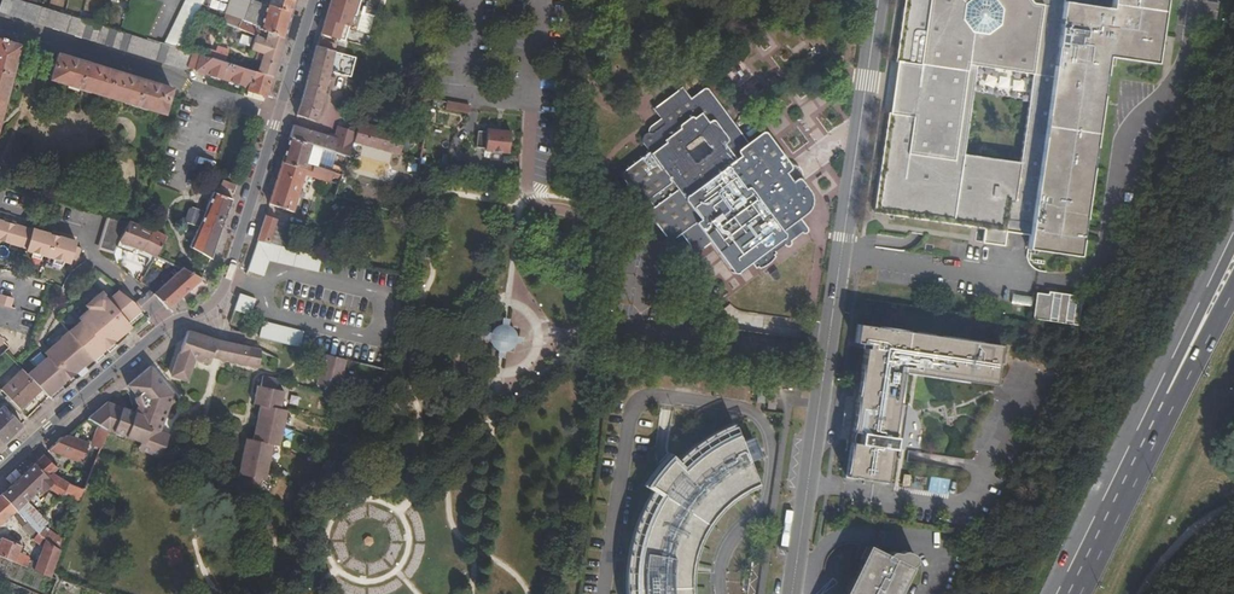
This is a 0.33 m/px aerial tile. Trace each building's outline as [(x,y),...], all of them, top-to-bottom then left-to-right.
[(41,6),(21,0),(9,0),(5,14),(36,24),(41,6)] [(166,44),(182,49),(199,12),(204,0),(185,0),(166,44)] [(222,15),(229,0),(208,0),(205,7),(222,15)] [(261,2),(256,0),(250,0),(245,17),(240,16),(239,20),(229,17),(227,21),(239,24),(257,30),(284,38),(291,14),(261,2)] [(291,14),(295,0),(262,0),(261,2),(291,14)] [(318,32),(346,40),(358,0),(328,0),(318,32)] [(1081,257),(1109,57),(1157,64),(1158,52),(1165,0),(1112,0),(1111,8),(1063,1),(1063,0),(904,0),(902,19),(896,63),(897,63),(902,64),(895,115),(890,114),(889,114),(875,213),(875,214),(985,229),(983,244),(1005,247),(1007,232),(1008,221),(1032,224),(1030,235),(1028,250),(1081,257)] [(182,49),(166,44),(122,31),(41,6),(36,24),(187,67),(188,62),(192,52),(182,49)] [(261,60),(276,65),(284,38),(257,30),(252,43),(260,46),(259,50),(263,52),(261,60)] [(248,46),(251,38),(240,35),(237,43),(248,46)] [(324,36),(320,35),(306,83),(323,88),(326,78),(331,79),(332,79),(334,75),(331,73),(335,58),(332,56),(335,44),(324,40),(324,36)] [(18,46),(2,41),(0,40),(0,111),(18,46)] [(199,54),(192,52),(188,62),(197,65),(199,54)] [(56,53),(49,78),(163,113),(170,89),(56,53)] [(226,80),(230,63),(199,54),(197,65),(195,70),(226,80)] [(258,72),(272,76),(276,65),(261,60),(258,72)] [(250,88),(255,72),(230,63),(226,80),(250,88)] [(902,64),(897,63),(890,114),(895,115),(902,64)] [(255,72),(250,88),(248,91),(266,96),(272,76),(258,72),(255,72)] [(322,92),(323,88),(306,83),(296,115),(314,120),(320,101),(324,102),(326,93),(322,92)] [(688,99),(680,87),(651,109),(662,125),(651,134),(644,133),(641,136),(639,141),(646,153),(618,174),(618,178),(637,204),(641,205),(646,201),(650,208),(646,211),(645,215),(665,241),(670,241),(678,236),(689,249),(694,251),(696,251),(700,251),(708,245),(731,274),(735,275),(778,242),(784,249),(787,247),(789,241),(797,235),(799,235),(800,236),(802,235),(803,235),(804,233),(805,232),(805,230),(805,229),(799,219),(806,214),(808,211),(810,205),(810,198),(808,193),(804,188),(799,184),(793,187),(780,170),(781,167),(775,157),(778,153),(767,137),(760,137),(747,146),(705,89),(688,99)] [(444,109),(467,114),(469,105),(446,100),(444,109)] [(316,123),(329,126),(332,116),(341,118),(343,109),(321,103),(316,123)] [(348,156),(349,152),(353,141),(359,142),(401,154),(402,145),(410,147),(411,145),(423,147),(425,137),(359,120),(356,131),(337,126),(334,138),(293,126),(289,137),(313,144),(312,146),(348,156)] [(484,127),(483,151),(508,152),(510,128),(484,127)] [(313,144),(289,137),(282,162),(305,168),(306,164),(312,146),(313,144)] [(359,142),(353,141),(349,152),(356,154),(359,142)] [(334,173),(331,172),(306,164),(305,168),(282,162),(269,204),(291,211),(304,173),(331,182),(334,173)] [(331,172),(334,173),(342,175),(343,169),(333,166),(331,172)] [(784,166),(781,167),(780,170),(793,187),(799,184),(800,176),(798,171),(796,169),(792,166),(789,166),(784,166)] [(199,227),(189,247),(211,259),(232,200),(213,194),(206,213),(193,209),(189,210),(186,220),(188,223),(199,227)] [(121,241),(129,223),(108,216),(99,248),(116,253),(121,241)] [(265,216),(256,241),(269,244),(275,223),(276,219),(265,216)] [(57,236),(55,244),(47,242),(49,234),(31,229),(31,230),(0,221),(0,241),(26,249),(25,251),(69,263),(70,259),(77,261),(80,248),(74,246),(75,241),(57,236)] [(1032,224),(1008,221),(1007,232),(1030,235),(1032,224)] [(165,239),(139,227),(129,223),(121,241),(124,245),(144,251),(155,256),(165,239)] [(275,223),(269,244),(285,248),(291,227),(275,223)] [(47,242),(55,244),(57,236),(49,234),(47,242)] [(269,244),(256,241),(247,271),(263,276),(269,261),(319,273),(322,256),(285,248),(269,244)] [(177,273),(154,295),(167,310),(200,280),(201,278),(184,268),(177,273)] [(140,311),(130,300),(121,294),(117,292),(108,300),(101,292),(91,301),(94,305),(78,319),(80,321),(60,338),(60,339),(48,350),(52,353),(71,376),(83,366),(84,366),(131,327),(127,322),(140,311)] [(1050,292),(1049,295),(1037,293),(1034,319),(1079,326),(1083,297),(1050,292)] [(233,310),(250,315),(255,299),(239,294),(233,310)] [(15,299),(1,295),(0,297),(0,304),(13,308),(15,299)] [(720,312),(734,323),(741,313),(727,303),(720,312)] [(251,321),(249,329),(257,331),(260,323),(251,321)] [(264,321),(259,337),(300,348),(304,332),(264,321)] [(857,321),(854,340),(867,342),(867,346),(864,345),(859,379),(856,378),(854,395),(853,398),(846,396),(846,398),(844,398),(841,398),(843,419),(840,419),(841,433),(840,441),(843,442),(843,445),(842,448),(845,448),(840,481),(880,488),(886,454),(894,455),(905,411),(906,402),(898,400),(902,369),(995,383),(1001,342),(857,321)] [(513,325),(499,323),(489,333),(490,347),(502,354),(515,350),(520,337),(513,325)] [(246,347),(225,342),(188,331),(170,376),(186,380),(194,360),(209,364),(212,358),(259,367),(262,351),(246,347)] [(47,357),(67,380),(71,376),(52,353),(47,357)] [(345,359),(323,354),(316,383),(336,389),(345,359)] [(47,357),(28,374),(41,388),(49,396),(67,380),(47,357)] [(164,410),(170,391),(149,366),(127,385),(139,401),(135,412),(134,416),(122,412),(123,408),(107,402),(88,418),(109,431),(141,443),(146,445),(145,451),(160,457),(169,435),(160,431),(168,411),(164,410)] [(41,388),(28,374),(23,370),(2,390),(13,400),(20,408),(41,388)] [(248,446),(244,445),(239,467),(243,468),(241,474),(244,475),(242,485),(258,489),(260,479),(265,480),(273,446),(280,446),(287,412),(280,409),(283,393),(274,390),(276,380),(262,377),(260,387),(257,386),(254,397),(257,398),(256,405),(259,406),(257,417),(260,417),(257,430),(254,430),(252,441),(249,440),(248,446)] [(767,407),(776,408),(779,387),(769,386),(767,407)] [(2,390),(0,387),(0,401),(4,404),(6,407),(13,400),(2,390)] [(164,410),(168,411),(174,395),(170,391),(164,410)] [(840,397),(834,444),(843,445),(843,442),(840,441),(841,433),(840,419),(843,419),(841,398),(840,397)] [(32,400),(22,409),(27,415),(37,406),(32,400)] [(23,425),(22,423),(6,407),(4,404),(0,408),(0,446),(23,425)] [(134,416),(135,412),(123,408),(122,412),(134,416)] [(90,446),(101,450),(109,431),(88,418),(80,425),(94,433),(90,443),(90,446)] [(712,443),(675,468),(670,463),(647,491),(655,496),(643,518),(632,549),(628,592),(628,593),(688,593),(688,591),(689,569),(695,548),(705,529),(719,512),(736,498),(755,488),(733,433),(712,443)] [(74,437),(68,434),(61,437),(48,449),(82,463),(90,446),(90,443),(78,439),(79,435),(76,434),(74,437)] [(82,498),(85,490),(54,473),(59,467),(44,453),(0,493),(15,508),(23,501),(27,496),(34,490),(36,493),(39,495),(48,487),(62,494),(64,490),(82,498)] [(54,473),(85,490),(88,482),(59,467),(54,473)] [(908,485),(909,475),(903,474),(901,484),(908,485)] [(929,492),(946,495),(949,480),(931,476),(929,492)] [(0,493),(0,494),(0,509),(7,517),(15,510),(15,508),(0,493)] [(15,508),(15,510),(19,513),(36,530),(38,531),(43,525),(44,523),(23,501),(15,508)] [(30,534),(36,530),(19,513),(15,516),(30,534)] [(38,531),(61,550),(64,542),(43,525),(38,531)] [(51,576),(53,572),(61,550),(38,531),(34,538),(43,546),(34,569),(51,576)] [(16,561),(20,550),(23,544),(7,537),(3,536),(0,544),(0,555),(16,561)] [(20,550),(16,561),(27,566),(30,558),(28,554),(20,550)] [(911,573),(865,550),(843,593),(900,593),(911,573)] [(84,587),(60,579),(58,585),(82,593),(84,587)]
